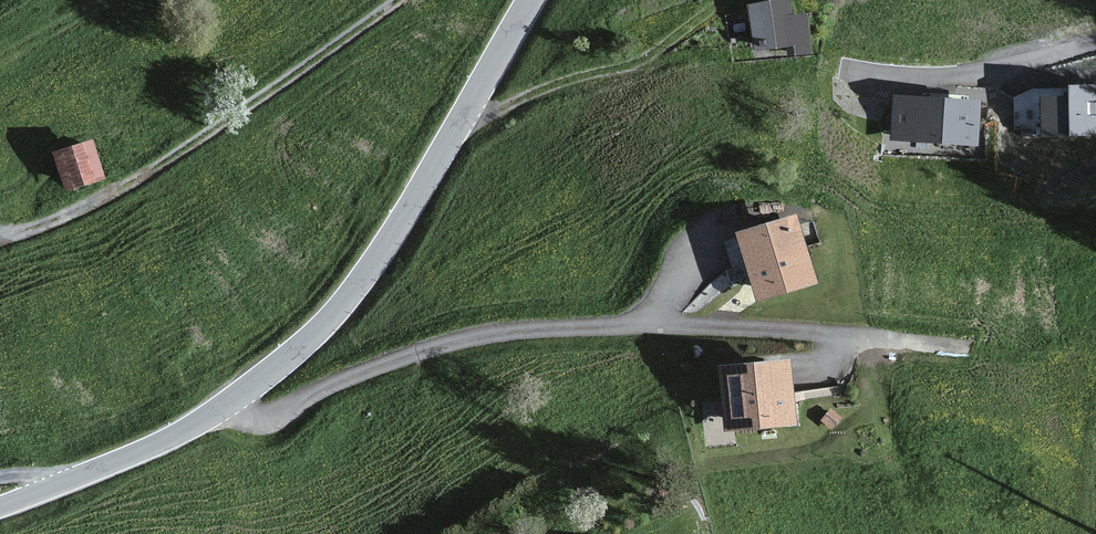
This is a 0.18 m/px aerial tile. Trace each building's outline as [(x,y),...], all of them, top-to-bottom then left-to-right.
[(788,2),(746,5),(750,56),(808,51),(805,16),(789,17),(788,2)] [(1070,87),(1070,98),(1043,98),(1043,135),(1095,135),(1095,87),(1070,87)] [(979,98),(896,94),(894,135),(977,140),(979,98)] [(90,142),(53,155),(65,191),(102,179),(90,142)] [(794,215),(735,233),(756,299),(814,281),(794,215)] [(790,357),(716,364),(722,430),(796,423),(790,357)]
